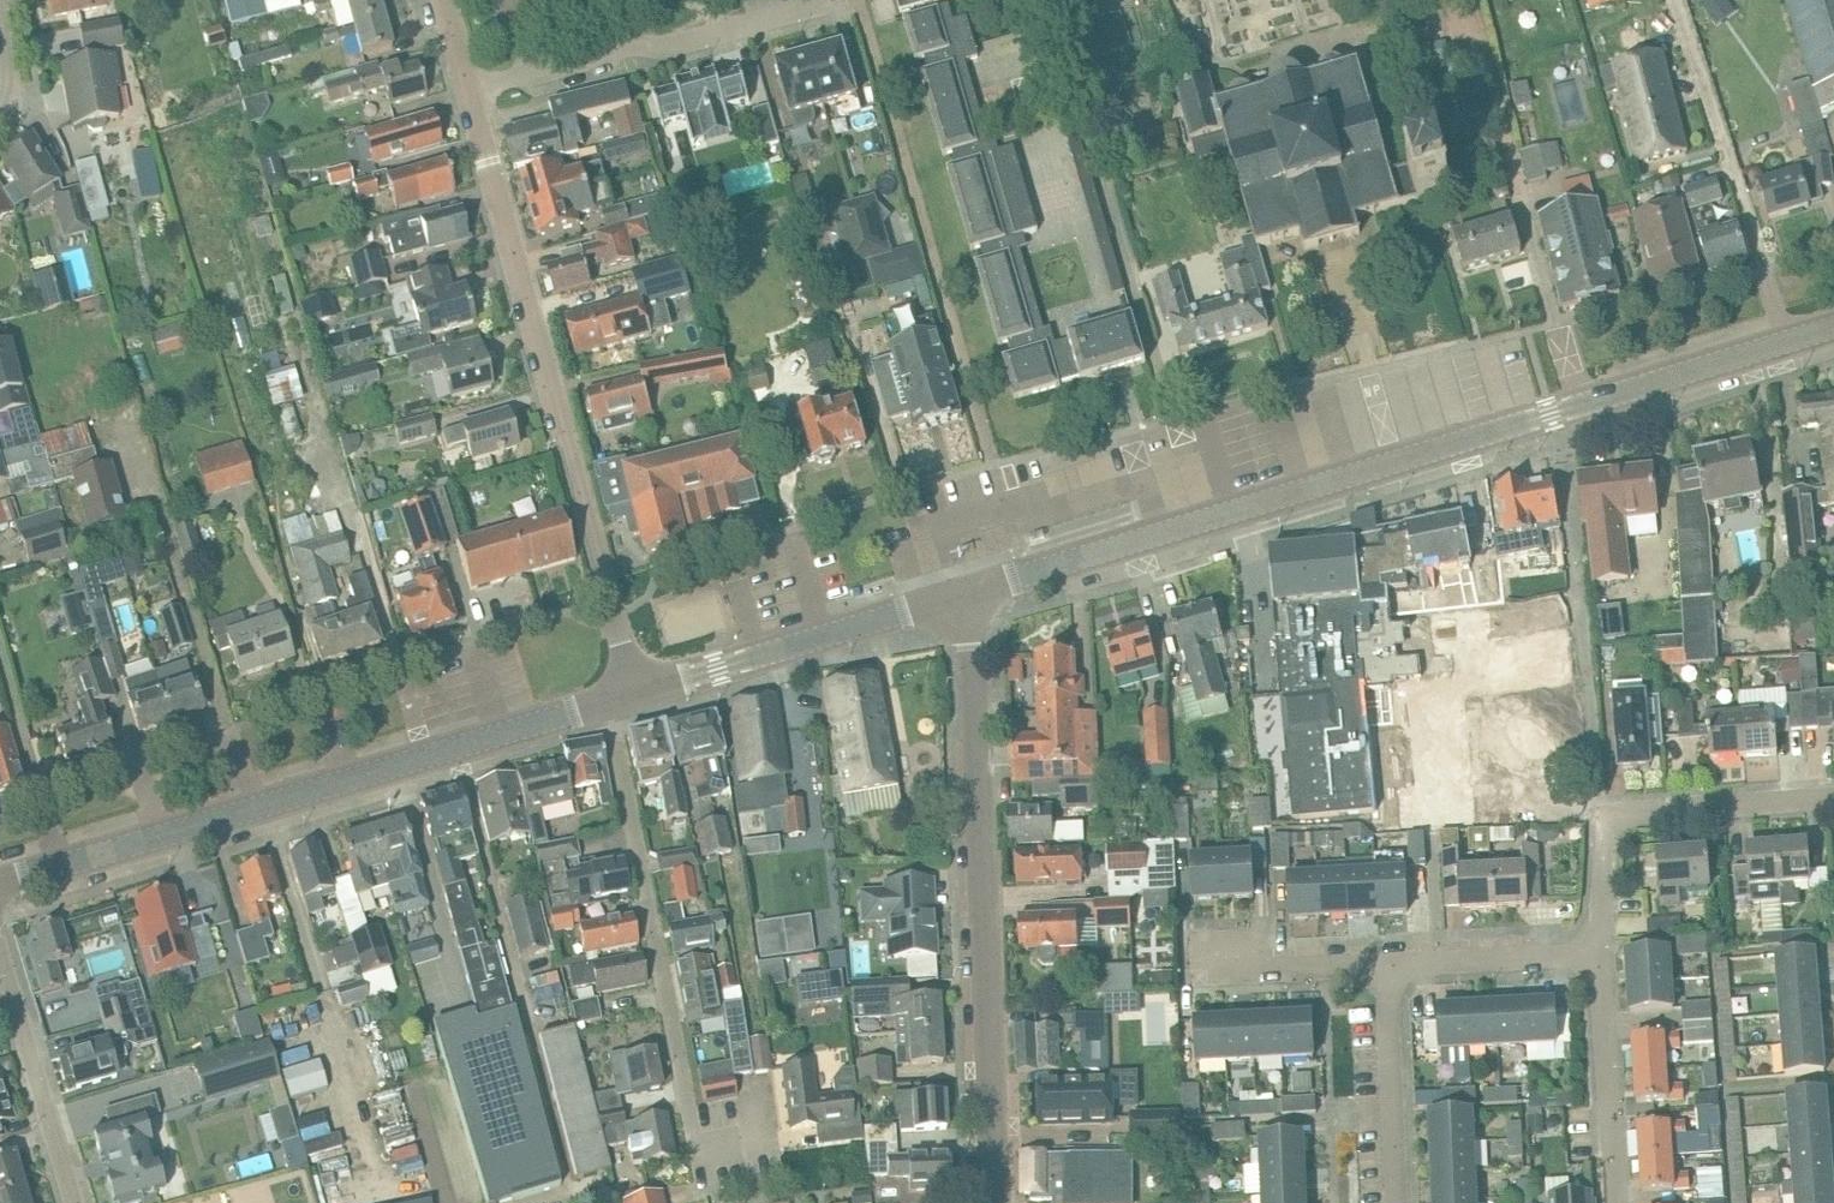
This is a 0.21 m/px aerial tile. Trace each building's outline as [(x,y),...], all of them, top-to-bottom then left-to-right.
[(53,16),(108,6),(107,0),(51,0),(53,16)] [(223,0),(230,25),(257,18),(268,15),(264,0),(223,0)] [(328,0),(319,0),(313,2),(317,15),(332,11),(328,0)] [(354,24),(354,25),(384,16),(379,0),(347,0),(354,24)] [(900,10),(934,0),(897,0),(900,10)] [(1592,10),(1625,1),(1624,0),(1589,0),(1592,10)] [(1811,81),(1813,91),(1823,124),(1825,124),(1824,121),(1828,120),(1833,119),(1833,0),(1786,0),(1811,81)] [(1013,147),(994,153),(984,156),(980,143),(990,140),(966,59),(980,55),(968,15),(954,19),(950,5),(903,18),(916,60),(926,57),(929,70),(919,73),(943,155),(953,152),(957,164),(947,167),(971,249),(981,246),(985,259),(975,262),(999,344),(1009,341),(1013,354),(1002,356),(1015,398),(1060,385),(1060,382),(1080,377),(1081,381),(1146,362),(1132,316),(1069,334),(1070,339),(1050,345),(1049,339),(1047,339),(1021,249),(1012,251),(1008,237),(1037,229),(1013,147)] [(392,47),(384,16),(354,25),(354,24),(337,29),(336,27),(321,32),(321,33),(325,45),(340,41),(340,40),(357,35),(362,55),(392,47)] [(80,27),(85,51),(122,44),(118,21),(80,27)] [(1445,42),(1416,45),(1419,64),(1447,61),(1445,42)] [(288,45),(268,51),(239,60),(242,71),(291,56),(288,45)] [(810,54),(824,104),(836,101),(838,109),(841,112),(844,115),(849,115),(861,111),(848,64),(852,63),(847,48),(844,50),(842,45),(810,54)] [(1618,87),(1638,164),(1687,151),(1662,53),(1601,69),(1606,90),(1618,87)] [(824,104),(810,54),(796,57),(795,54),(781,58),(782,62),(778,63),(796,130),(809,126),(812,124),(815,120),(814,116),(812,108),(824,104)] [(66,82),(74,125),(87,122),(88,127),(93,131),(103,129),(106,124),(105,119),(119,117),(113,87),(119,86),(114,55),(73,63),(76,80),(66,82)] [(357,77),(324,86),(326,91),(329,102),(362,93),(385,86),(390,105),(403,101),(427,94),(418,64),(399,70),(397,66),(380,70),(378,61),(354,68),(357,77)] [(1255,234),(1259,246),(1301,234),(1306,248),(1360,233),(1356,220),(1450,191),(1439,157),(1391,172),(1359,62),(1347,66),(1344,63),(1340,62),(1337,61),(1333,61),(1329,62),(1326,64),(1323,67),(1321,70),(1319,74),(1305,78),(1303,74),(1299,72),(1296,70),(1291,69),(1287,69),(1283,71),(1280,73),(1276,76),(1274,79),(1273,83),(1272,87),(1255,92),(1252,90),(1250,88),(1246,86),(1243,86),(1239,86),(1236,88),(1234,90),(1232,93),(1230,96),(1230,100),(1217,103),(1208,75),(1176,85),(1193,141),(1223,131),(1255,234)] [(699,113),(706,138),(731,131),(731,133),(733,132),(726,106),(747,100),(748,101),(749,101),(740,68),(739,68),(739,70),(717,76),(715,68),(713,69),(714,70),(677,80),(677,79),(675,79),(677,87),(655,93),(655,92),(653,92),(662,125),(664,125),(664,123),(686,117),(686,119),(688,118),(687,117),(699,113)] [(1833,156),(1823,124),(1813,91),(1811,81),(1792,87),(1806,129),(1802,130),(1811,158),(1794,164),(1797,173),(1760,184),(1771,218),(1809,206),(1809,203),(1822,199),(1818,186),(1833,184),(1830,157),(1833,156)] [(620,140),(635,136),(646,133),(633,82),(550,103),(554,117),(506,129),(516,168),(579,152),(578,145),(584,143),(578,121),(613,112),(620,140)] [(163,112),(149,116),(154,132),(168,128),(163,112)] [(440,127),(436,126),(432,113),(363,133),(372,164),(441,144),(440,140),(443,137),(440,127)] [(1078,129),(1067,132),(1082,183),(1092,180),(1087,161),(1078,129)] [(764,147),(780,142),(777,131),(761,136),(764,147)] [(0,155),(0,157),(3,162),(2,168),(7,175),(12,176),(15,182),(3,189),(7,196),(14,207),(26,199),(27,200),(52,185),(55,197),(65,236),(88,230),(77,188),(63,192),(59,180),(44,155),(32,135),(0,155)] [(637,147),(635,136),(620,140),(607,143),(610,154),(637,147)] [(1494,143),(1482,147),(1496,197),(1509,194),(1494,143)] [(1548,180),(1540,146),(1522,150),(1530,185),(1548,180)] [(152,149),(132,152),(141,200),(162,196),(158,174),(157,174),(152,149)] [(95,157),(74,163),(81,187),(101,181),(95,157)] [(418,202),(432,198),(455,191),(445,159),(386,176),(384,170),(371,174),(372,176),(352,181),(358,200),(379,194),(381,200),(414,191),(418,202)] [(522,176),(531,206),(608,183),(602,163),(583,168),(566,173),(564,164),(522,176)] [(354,180),(349,164),(326,171),(330,187),(354,180)] [(1677,175),(1662,179),(1665,190),(1681,185),(1677,175)] [(1685,189),(1703,249),(1710,272),(1748,261),(1736,224),(1719,229),(1711,204),(1722,201),(1715,180),(1685,189)] [(608,183),(531,206),(540,236),(580,225),(577,215),(598,209),(598,208),(614,204),(608,183)] [(0,219),(15,209),(14,207),(7,196),(0,184),(0,185),(0,220),(0,219)] [(665,192),(650,197),(655,213),(669,209),(665,192)] [(853,204),(869,259),(890,253),(882,224),(890,216),(876,202),(875,198),(853,204)] [(1540,215),(1552,263),(1564,311),(1620,296),(1614,273),(1608,249),(1596,201),(1563,210),(1540,215)] [(869,259),(853,204),(832,210),(833,213),(828,233),(840,236),(848,265),(869,259)] [(1700,275),(1693,252),(1680,204),(1636,216),(1656,287),(1700,275)] [(626,206),(603,212),(607,229),(626,223),(630,222),(626,206)] [(394,258),(445,244),(468,238),(460,209),(441,214),(441,212),(401,223),(404,233),(388,238),(394,258)] [(1521,252),(1511,218),(1454,235),(1463,269),(1521,252)] [(564,262),(549,267),(557,294),(580,287),(593,283),(588,266),(604,262),(606,268),(636,259),(631,242),(626,223),(607,229),(596,232),(599,244),(583,248),(583,247),(561,253),(564,262)] [(1271,288),(1259,246),(1255,234),(1243,238),(1246,250),(1221,257),(1233,298),(1189,311),(1178,274),(1153,281),(1164,321),(1170,319),(1180,352),(1269,326),(1259,292),(1271,288)] [(301,243),(289,247),(293,260),(299,259),(303,251),(301,243)] [(349,259),(356,287),(386,279),(379,251),(349,259)] [(653,335),(645,306),(692,293),(682,258),(635,271),(642,296),(566,317),(577,356),(653,335)] [(52,270),(31,276),(40,311),(61,306),(52,270)] [(402,340),(406,356),(431,349),(428,334),(474,322),(464,288),(451,292),(445,270),(407,280),(413,301),(412,302),(421,335),(402,340)] [(284,275),(272,278),(281,313),(293,310),(284,275)] [(300,302),(307,325),(337,316),(330,293),(300,302)] [(105,297),(92,300),(97,317),(109,314),(105,297)] [(912,310),(896,315),(884,318),(896,359),(875,365),(890,416),(911,410),(916,430),(962,416),(937,332),(936,332),(932,318),(916,323),(912,310)] [(188,319),(151,330),(158,356),(196,345),(188,319)] [(9,345),(5,330),(0,332),(0,413),(30,404),(25,386),(20,387),(9,345)] [(459,342),(431,349),(406,356),(412,379),(443,371),(451,399),(491,388),(482,354),(463,359),(459,342)] [(841,381),(838,370),(831,344),(805,350),(815,388),(841,381)] [(725,349),(668,359),(672,382),(724,373),(726,383),(733,382),(731,371),(729,372),(725,353),(725,349)] [(268,405),(300,400),(294,365),(263,370),(268,405)] [(765,367),(734,376),(739,394),(742,393),(742,395),(770,387),(765,367)] [(350,387),(346,370),(322,377),(328,399),(342,395),(341,390),(350,387)] [(610,385),(587,391),(595,423),(633,413),(636,423),(655,419),(646,387),(644,377),(643,377),(610,385)] [(1798,402),(1802,430),(1819,428),(1827,489),(1815,490),(1815,489),(1782,493),(1791,567),(1823,563),(1816,507),(1833,504),(1833,397),(1798,402)] [(866,445),(859,422),(852,398),(825,406),(822,399),(815,401),(817,408),(786,418),(800,465),(814,460),(824,465),(833,463),(836,456),(837,456),(837,454),(866,445)] [(473,460),(494,454),(517,448),(507,412),(462,425),(442,431),(446,446),(467,440),(473,460)] [(287,438),(298,434),(292,413),(280,417),(287,438)] [(400,441),(436,431),(431,415),(396,425),(400,441)] [(42,444),(54,483),(75,478),(89,528),(124,518),(109,467),(99,469),(86,425),(41,438),(42,444)] [(28,446),(22,427),(17,428),(19,433),(0,439),(0,454),(28,446)] [(358,434),(339,438),(346,458),(352,456),(355,453),(357,449),(359,445),(360,440),(358,434)] [(739,505),(759,500),(743,438),(629,468),(626,459),(597,466),(608,509),(610,508),(613,520),(626,516),(631,537),(643,534),(647,553),(687,542),(682,522),(701,518),(701,519),(741,509),(739,505)] [(200,496),(250,485),(241,441),(191,451),(200,496)] [(0,454),(0,483),(6,481),(3,470),(27,463),(30,473),(24,474),(29,490),(54,483),(42,444),(29,448),(28,446),(0,454)] [(1682,496),(1676,497),(1682,599),(1683,627),(1716,626),(1715,612),(1723,612),(1722,598),(1715,599),(1710,524),(1707,507),(1723,503),(1725,513),(1741,510),(1739,499),(1761,495),(1756,471),(1752,448),(1728,453),(1728,452),(1719,454),(1719,450),(1695,455),(1698,470),(1677,474),(1681,496),(1682,496)] [(1651,467),(1580,475),(1585,523),(1589,523),(1595,582),(1619,579),(1630,578),(1625,539),(1657,535),(1655,516),(1657,516),(1654,491),(1651,467)] [(375,479),(369,485),(372,493),(380,495),(386,489),(384,481),(375,479)] [(1559,521),(1551,481),(1525,485),(1524,483),(1498,487),(1503,518),(1500,523),(1502,530),(1506,533),(1507,536),(1508,544),(1511,543),(1519,583),(1558,576),(1548,522),(1550,522),(1559,521)] [(443,546),(458,541),(443,488),(428,492),(443,546)] [(410,560),(443,548),(425,497),(392,509),(410,560)] [(16,521),(8,499),(0,502),(0,526),(16,521)] [(16,522),(31,569),(76,555),(60,508),(16,522)] [(509,527),(523,574),(575,559),(561,512),(509,527)] [(1270,550),(1269,550),(1274,605),(1277,645),(1283,713),(1287,754),(1287,756),(1283,757),(1284,774),(1289,774),(1293,819),(1357,812),(1374,810),(1377,810),(1367,689),(1390,686),(1389,675),(1388,666),(1387,659),(1386,651),(1386,648),(1386,647),(1384,628),(1381,593),(1434,588),(1432,572),(1472,564),(1471,563),(1466,539),(1462,515),(1413,525),(1407,526),(1406,523),(1404,524),(1406,529),(1376,535),(1377,547),(1356,549),(1355,536),(1354,536),(1354,542),(1270,550)] [(185,562),(201,557),(191,524),(175,530),(185,562)] [(470,589),(523,574),(509,527),(457,542),(470,589)] [(309,607),(330,601),(338,598),(328,566),(351,560),(342,531),(292,547),(309,607)] [(144,572),(139,555),(124,559),(129,577),(144,572)] [(81,579),(91,614),(105,610),(98,586),(126,578),(120,558),(78,571),(81,579)] [(455,620),(447,597),(440,574),(439,574),(437,568),(425,572),(427,579),(415,583),(415,585),(396,591),(410,631),(428,624),(430,629),(455,620)] [(350,616),(336,621),(348,655),(380,644),(371,616),(379,613),(366,574),(348,580),(355,601),(345,604),(350,616)] [(1553,594),(1541,596),(1542,611),(1555,610),(1553,594)] [(1541,596),(1531,597),(1532,612),(1542,611),(1541,596)] [(1509,600),(1498,601),(1499,602),(1499,603),(1499,614),(1510,613),(1509,600)] [(1498,601),(1487,602),(1488,615),(1499,614),(1499,603),(1499,602),(1498,601)] [(348,655),(336,621),(330,604),(306,612),(311,629),(310,629),(322,664),(348,655)] [(1185,650),(1200,703),(1227,696),(1211,642),(1223,638),(1213,604),(1171,616),(1181,651),(1185,650)] [(194,645),(183,614),(181,606),(160,613),(172,652),(194,645)] [(292,659),(284,636),(274,606),(258,611),(262,625),(245,631),(240,614),(208,625),(217,650),(230,645),(241,676),(292,659)] [(1612,607),(1597,608),(1601,641),(1616,640),(1612,607)] [(116,644),(105,610),(91,614),(102,648),(115,644),(116,644)] [(1157,666),(1155,656),(1146,625),(1103,638),(1115,678),(1157,666)] [(1575,678),(1570,629),(1546,632),(1550,681),(1575,678)] [(1550,681),(1546,632),(1523,634),(1527,683),(1550,681)] [(1527,683),(1523,634),(1501,636),(1505,683),(1505,685),(1527,683)] [(1505,683),(1501,636),(1479,638),(1484,686),(1505,685),(1505,683)] [(1683,637),(1655,639),(1656,654),(1684,652),(1683,637)] [(1484,686),(1479,638),(1457,640),(1461,688),(1484,686)] [(118,654),(115,644),(102,648),(112,681),(124,677),(123,675),(127,674),(121,653),(118,654)] [(1402,647),(1387,648),(1388,658),(1392,657),(1402,656),(1402,647)] [(1075,699),(1083,698),(1082,677),(1074,677),(1073,652),(1037,654),(1041,737),(1012,738),(1014,782),(1099,779),(1096,713),(1075,714),(1075,699)] [(1657,667),(1685,665),(1684,652),(1656,654),(1657,667)] [(1819,655),(1800,656),(1800,658),(1800,661),(1801,666),(1819,666),(1819,655)] [(1392,657),(1388,658),(1388,662),(1389,669),(1389,670),(1403,668),(1402,656),(1392,657)] [(115,697),(102,660),(72,671),(90,721),(56,733),(66,761),(115,744),(100,702),(115,697)] [(160,689),(171,722),(203,711),(192,678),(191,679),(185,661),(172,665),(178,683),(160,689)] [(1800,661),(1784,662),(1785,682),(1802,681),(1802,677),(1801,666),(1800,661)] [(171,722),(160,689),(154,671),(124,681),(129,699),(128,700),(139,732),(171,722)] [(842,797),(873,792),(896,788),(877,675),(822,685),(842,797)] [(1805,730),(1819,729),(1819,720),(1832,719),(1833,740),(1833,690),(1802,692),(1805,730)] [(1786,705),(1740,709),(1744,757),(1777,754),(1776,733),(1775,721),(1787,720),(1788,732),(1805,730),(1802,692),(1785,694),(1786,705)] [(775,694),(730,702),(738,750),(743,785),(746,784),(747,787),(736,789),(740,813),(751,811),(784,806),(785,807),(787,836),(804,835),(801,800),(790,801),(788,801),(784,778),(789,778),(788,774),(779,718),(775,696),(775,694)] [(1645,697),(1645,695),(1614,697),(1619,769),(1650,767),(1648,747),(1663,746),(1659,696),(1645,697)] [(1461,720),(1459,699),(1410,704),(1412,725),(1461,720)] [(1695,735),(1692,700),(1677,701),(1679,736),(1695,735)] [(1710,759),(1744,757),(1740,709),(1721,710),(1721,706),(1717,703),(1706,704),(1710,759)] [(1147,768),(1169,767),(1169,765),(1167,723),(1166,712),(1143,714),(1147,768)] [(715,716),(692,721),(708,786),(707,786),(710,799),(721,796),(723,792),(722,788),(721,786),(715,758),(725,756),(720,739),(715,716)] [(1463,742),(1461,720),(1412,725),(1414,746),(1463,742)] [(707,786),(708,786),(692,721),(670,727),(679,767),(689,764),(699,802),(710,799),(707,786)] [(1167,723),(1169,765),(1195,763),(1192,722),(1192,721),(1188,721),(1167,723)] [(673,761),(665,728),(664,724),(627,733),(636,771),(638,771),(641,784),(638,785),(638,787),(661,782),(669,823),(687,819),(677,775),(674,775),(671,762),(673,761)] [(25,783),(6,726),(1,728),(0,726),(0,791),(25,783)] [(570,792),(572,797),(575,797),(576,798),(583,797),(581,789),(597,786),(601,806),(613,804),(601,738),(563,745),(571,792),(570,792)] [(1389,739),(1375,740),(1376,750),(1390,749),(1389,739)] [(817,742),(806,743),(808,762),(820,760),(817,742)] [(1465,763),(1463,742),(1414,746),(1416,768),(1465,763)] [(1390,749),(1376,750),(1377,763),(1391,762),(1390,749)] [(573,803),(572,797),(570,792),(563,761),(516,772),(539,867),(578,860),(578,859),(581,859),(577,839),(549,844),(541,811),(573,803)] [(1467,785),(1465,763),(1416,768),(1418,790),(1467,785)] [(530,833),(520,797),(514,774),(474,784),(490,843),(530,833)] [(1033,797),(1061,796),(1062,810),(1100,808),(1099,780),(1033,783),(1033,797)] [(1393,783),(1379,784),(1380,794),(1394,792),(1393,783)] [(1469,809),(1467,785),(1418,790),(1421,814),(1469,809)] [(458,862),(459,861),(478,856),(470,830),(471,830),(466,811),(459,788),(440,794),(420,800),(432,841),(433,841),(437,856),(434,857),(440,880),(443,888),(463,882),(458,862)] [(1394,792),(1380,794),(1381,806),(1395,805),(1394,792)] [(1252,828),(1271,827),(1269,799),(1251,800),(1252,828)] [(1009,844),(1033,843),(1074,841),(1073,826),(1054,827),(1053,804),(1007,806),(1009,844)] [(1172,806),(1174,840),(1189,839),(1187,805),(1172,806)] [(723,818),(710,821),(718,853),(731,850),(723,818)] [(371,829),(388,886),(405,880),(409,892),(391,897),(403,936),(409,934),(408,933),(409,933),(403,914),(429,906),(403,819),(371,829)] [(718,853),(710,821),(697,824),(705,857),(718,853)] [(1345,837),(1361,836),(1360,823),(1344,824),(1345,837)] [(1546,826),(1537,826),(1537,827),(1538,842),(1547,841),(1546,826)] [(371,829),(342,838),(349,861),(352,874),(350,874),(356,895),(370,891),(388,886),(371,829)] [(1109,845),(1108,829),(1079,830),(1079,845),(1109,845)] [(1410,866),(1426,865),(1424,832),(1392,833),(1393,845),(1409,844),(1410,866)] [(1272,835),(1273,869),(1289,869),(1288,834),(1272,835)] [(1335,847),(1335,834),(1318,834),(1318,847),(1335,847)] [(768,839),(744,842),(746,856),(770,853),(768,839)] [(1176,888),(1174,840),(1144,841),(1144,844),(1107,845),(1108,870),(1144,868),(1145,889),(1176,888)] [(1806,841),(1777,844),(1781,901),(1782,901),(1782,907),(1800,905),(1799,892),(1795,892),(1794,883),(1809,882),(1806,841)] [(1752,903),(1781,901),(1777,844),(1747,846),(1748,866),(1733,867),(1735,899),(1751,898),(1752,903)] [(319,845),(288,855),(296,878),(303,899),(308,914),(324,909),(321,899),(319,894),(334,889),(331,880),(327,868),(319,845)] [(1523,866),(1492,867),(1494,908),(1527,906),(1526,901),(1541,901),(1538,846),(1522,847),(1523,866)] [(1018,886),(1042,885),(1083,884),(1082,848),(1016,850),(1018,886)] [(1707,868),(1709,868),(1709,862),(1707,862),(1706,849),(1657,853),(1662,905),(1679,904),(1678,890),(1709,888),(1707,868)] [(1494,908),(1492,867),(1460,869),(1459,850),(1443,851),(1446,906),(1461,905),(1461,910),(1494,908)] [(1251,854),(1221,856),(1224,898),(1253,896),(1251,854)] [(1194,900),(1224,898),(1221,856),(1192,857),(1194,900)] [(280,898),(275,883),(268,860),(240,869),(246,887),(240,889),(252,926),(253,928),(237,933),(247,964),(270,958),(264,938),(274,935),(269,920),(264,904),(280,898)] [(550,912),(575,907),(587,905),(586,897),(628,890),(623,862),(580,870),(578,860),(539,867),(550,912)] [(690,869),(689,869),(672,872),(678,904),(696,900),(690,869)] [(850,869),(838,870),(838,882),(847,881),(851,877),(850,869)] [(1376,871),(1378,914),(1407,912),(1405,870),(1376,871)] [(1346,873),(1349,915),(1378,914),(1376,871),(1346,873)] [(1317,874),(1319,917),(1349,915),(1346,873),(1317,874)] [(1290,919),(1319,917),(1317,874),(1288,876),(1290,919)] [(937,955),(934,909),(920,909),(918,882),(921,882),(921,881),(897,882),(884,883),(884,889),(859,891),(860,924),(886,922),(888,958),(937,955)] [(458,951),(479,945),(463,882),(443,888),(458,951)] [(133,922),(140,945),(150,979),(195,965),(186,934),(208,928),(208,925),(205,926),(202,916),(213,913),(212,910),(182,919),(173,889),(135,900),(141,920),(133,922)] [(519,957),(547,951),(534,897),(506,904),(519,957)] [(1096,903),(1097,930),(1132,928),(1130,901),(1096,903)] [(579,922),(575,907),(550,912),(555,934),(573,930),(571,923),(579,922)] [(673,955),(697,951),(713,948),(711,935),(723,933),(719,910),(705,913),(706,919),(668,926),(673,955)] [(1059,948),(1060,948),(1079,947),(1077,914),(1019,916),(1020,950),(1037,949),(1038,959),(1043,965),(1054,965),(1059,959),(1059,948)] [(613,949),(615,948),(638,944),(633,916),(581,926),(586,950),(612,945),(613,949)] [(1677,937),(1682,937),(1681,918),(1647,920),(1648,939),(1677,937)] [(777,919),(756,922),(760,957),(782,954),(777,919)] [(70,958),(66,946),(59,923),(34,930),(39,944),(30,946),(43,991),(62,986),(55,962),(70,958)] [(391,968),(379,927),(351,936),(364,976),(377,972),(391,968)] [(1783,933),(1784,945),(1814,943),(1813,930),(1783,933)] [(1763,946),(1784,945),(1783,933),(1762,934),(1763,946)] [(1706,935),(1682,937),(1677,937),(1678,956),(1707,955),(1706,935)] [(412,964),(439,956),(434,938),(407,946),(412,964)] [(458,951),(477,1020),(511,1008),(493,941),(479,945),(458,951)] [(1629,982),(1671,979),(1669,950),(1627,953),(1629,982)] [(1791,953),(1774,955),(1775,967),(1777,985),(1817,981),(1815,951),(1791,953)] [(599,992),(622,988),(646,983),(640,953),(570,967),(574,987),(597,982),(599,992)] [(715,969),(712,954),(675,962),(686,1018),(713,1013),(724,1011),(719,991),(715,969)] [(755,960),(736,963),(740,987),(747,1040),(765,1037),(766,1037),(755,960)] [(732,966),(715,969),(719,991),(736,988),(732,966)] [(1132,966),(1097,967),(1097,994),(1105,994),(1106,994),(1122,994),(1133,993),(1132,966)] [(1729,971),(1729,967),(1717,968),(1718,989),(1730,988),(1729,971)] [(1173,971),(1152,972),(1153,989),(1173,988),(1173,971)] [(103,1022),(148,1009),(139,979),(120,985),(125,1001),(100,1009),(103,1022)] [(908,1032),(941,1030),(939,998),(907,1000),(905,979),(850,983),(851,1005),(868,1004),(868,1018),(907,1016),(908,1032)] [(1673,1009),(1671,979),(1629,982),(1631,1012),(1673,1009)] [(1777,985),(1779,1015),(1820,1011),(1817,981),(1777,985)] [(305,982),(290,986),(294,998),(309,994),(305,982)] [(363,982),(336,991),(342,1009),(369,1000),(363,982)] [(736,988),(719,991),(724,1011),(726,1027),(733,1068),(734,1075),(752,1073),(747,1040),(740,987),(736,988)] [(1721,1021),(1733,1020),(1730,988),(1718,989),(1721,1021)] [(1155,993),(1140,993),(1141,1005),(1155,1005),(1155,993)] [(1123,994),(1106,994),(1106,1013),(1106,1014),(1123,1014),(1123,994)] [(575,1025),(603,1019),(598,998),(571,1005),(575,1025)] [(1525,1003),(1527,1045),(1557,1044),(1554,1001),(1525,1003)] [(1684,1020),(1713,1018),(1711,1001),(1682,1004),(1684,1020)] [(1496,1004),(1498,1047),(1527,1045),(1525,1003),(1496,1004)] [(1467,1006),(1469,1048),(1498,1047),(1496,1004),(1467,1006)] [(1440,1050),(1469,1048),(1467,1006),(1438,1007),(1440,1050)] [(511,1008),(477,1020),(434,1032),(485,1202),(497,1202),(558,1185),(513,1008),(511,1008)] [(148,1009),(103,1022),(108,1038),(152,1025),(148,1009)] [(262,1037),(254,1009),(234,1016),(242,1043),(262,1037)] [(1779,1015),(1782,1045),(1822,1041),(1820,1011),(1779,1015)] [(1077,1033),(1084,1033),(1107,1032),(1106,1014),(1106,1013),(1076,1014),(1077,1033)] [(1311,1014),(1282,1015),(1284,1058),(1314,1056),(1311,1014)] [(1253,1017),(1255,1059),(1284,1058),(1282,1015),(1253,1017)] [(1224,1019),(1226,1061),(1255,1059),(1253,1017),(1224,1019)] [(1713,1018),(1684,1020),(1686,1044),(1702,1042),(1704,1065),(1717,1064),(1713,1018)] [(1197,1063),(1226,1061),(1224,1019),(1195,1020),(1197,1063)] [(1736,1050),(1733,1020),(1721,1021),(1723,1050),(1736,1050)] [(1018,1072),(1042,1070),(1059,1070),(1057,1024),(1016,1026),(1018,1072)] [(609,1171),(574,1035),(572,1029),(537,1038),(573,1180),(609,1171)] [(943,1062),(941,1030),(908,1032),(909,1048),(896,1049),(897,1065),(943,1062)] [(1107,1032),(1084,1033),(1085,1071),(1108,1070),(1107,1032)] [(1634,1069),(1666,1067),(1665,1049),(1680,1048),(1679,1034),(1632,1037),(1634,1069)] [(747,1040),(752,1073),(770,1070),(765,1037),(747,1040)] [(117,1076),(112,1060),(127,1056),(122,1039),(108,1043),(107,1042),(66,1054),(67,1057),(60,1059),(66,1077),(73,1075),(76,1088),(117,1076)] [(280,1078),(269,1041),(194,1063),(205,1100),(280,1078)] [(1822,1041),(1782,1045),(1784,1075),(1824,1072),(1822,1041)] [(625,1094),(637,1091),(661,1087),(654,1051),(630,1056),(629,1050),(609,1054),(612,1069),(620,1067),(625,1094)] [(1738,1080),(1736,1050),(1723,1050),(1726,1081),(1738,1080)] [(318,1058),(280,1069),(288,1098),(326,1087),(318,1058)] [(857,1062),(858,1085),(892,1083),(890,1060),(857,1062)] [(863,1140),(853,1067),(841,1069),(833,1080),(835,1096),(815,1098),(810,1063),(783,1067),(789,1108),(794,1107),(795,1119),(791,1120),(792,1128),(819,1125),(821,1144),(817,1145),(817,1146),(863,1140)] [(1666,1067),(1634,1069),(1637,1102),(1684,1099),(1683,1086),(1667,1087),(1666,1067)] [(1108,1082),(1040,1084),(1041,1124),(1109,1123),(1109,1109),(1138,1108),(1137,1074),(1108,1075),(1108,1082)] [(735,1080),(701,1085),(704,1101),(737,1095),(735,1080)] [(12,1120),(0,1082),(0,1124),(12,1120)] [(1717,1082),(1716,1082),(1707,1083),(1708,1094),(1696,1095),(1697,1109),(1719,1107),(1717,1082)] [(1184,1086),(1185,1113),(1185,1120),(1201,1119),(1200,1086),(1184,1086)] [(1530,1101),(1530,1095),(1529,1087),(1501,1088),(1501,1103),(1530,1101)] [(1441,1089),(1442,1105),(1477,1104),(1476,1088),(1441,1089)] [(1485,1104),(1501,1103),(1501,1088),(1484,1089),(1485,1104)] [(597,1113),(623,1108),(619,1090),(593,1095),(597,1113)] [(1788,1124),(1828,1121),(1826,1091),(1785,1094),(1788,1124)] [(945,1095),(912,1097),(911,1092),(893,1093),(894,1115),(900,1114),(901,1131),(947,1128),(945,1095)] [(1258,1115),(1257,1096),(1257,1092),(1241,1093),(1242,1116),(1258,1115)] [(1530,1095),(1530,1101),(1531,1109),(1548,1107),(1547,1093),(1530,1095)] [(1288,1114),(1287,1098),(1283,1098),(1283,1100),(1273,1101),(1273,1095),(1257,1096),(1258,1115),(1288,1114)] [(150,1141),(143,1116),(152,1114),(148,1097),(101,1110),(105,1125),(91,1129),(98,1155),(102,1154),(107,1173),(104,1174),(112,1199),(118,1198),(119,1202),(141,1197),(140,1191),(162,1185),(155,1159),(151,1160),(146,1143),(150,1141)] [(1316,1097),(1287,1098),(1288,1114),(1316,1112),(1316,1097)] [(1727,1100),(1729,1129),(1741,1128),(1739,1099),(1727,1100)] [(644,1161),(652,1160),(675,1155),(667,1115),(642,1120),(626,1123),(623,1108),(597,1113),(603,1139),(605,1147),(628,1143),(631,1160),(632,1164),(644,1161)] [(322,1111),(293,1119),(300,1141),(328,1133),(322,1111)] [(1431,1142),(1472,1141),(1471,1111),(1430,1113),(1431,1142)] [(1132,1145),(1183,1144),(1183,1112),(1132,1113),(1132,1145)] [(1543,1115),(1528,1115),(1529,1135),(1544,1134),(1543,1115)] [(1507,1121),(1509,1139),(1521,1138),(1520,1121),(1507,1121)] [(1828,1121),(1788,1124),(1790,1154),(1831,1151),(1828,1121)] [(1662,1124),(1638,1125),(1640,1158),(1672,1156),(1722,1152),(1720,1128),(1707,1128),(1708,1138),(1699,1139),(1698,1133),(1686,1134),(1685,1122),(1662,1124)] [(864,1126),(865,1146),(897,1145),(896,1125),(864,1126)] [(1211,1125),(1211,1126),(1211,1142),(1248,1141),(1247,1125),(1211,1125)] [(1729,1129),(1732,1158),(1743,1158),(1741,1128),(1729,1129)] [(1260,1137),(1262,1166),(1304,1164),(1303,1135),(1260,1137)] [(1522,1156),(1521,1138),(1509,1139),(1510,1156),(1522,1156)] [(1432,1171),(1474,1170),(1472,1141),(1431,1142),(1432,1171)] [(897,1158),(897,1145),(865,1146),(868,1175),(888,1175),(889,1177),(909,1176),(909,1189),(949,1188),(948,1153),(907,1154),(907,1158),(897,1158)] [(1831,1151),(1790,1154),(1793,1184),(1833,1181),(1831,1151)] [(25,1188),(15,1154),(0,1158),(0,1195),(25,1188)] [(1049,1154),(1025,1154),(1025,1194),(1031,1194),(1031,1200),(1056,1200),(1056,1202),(1133,1202),(1133,1154),(1049,1154)] [(1672,1156),(1640,1158),(1642,1190),(1666,1189),(1690,1187),(1689,1174),(1673,1175),(1672,1156)] [(1732,1158),(1734,1190),(1746,1189),(1743,1158),(1732,1158)] [(1262,1166),(1263,1195),(1305,1193),(1304,1164),(1262,1166)] [(1697,1170),(1700,1200),(1725,1198),(1725,1187),(1723,1187),(1721,1168),(1697,1170)] [(1434,1200),(1475,1198),(1474,1170),(1432,1171),(1434,1200)] [(1517,1196),(1531,1195),(1530,1179),(1517,1179),(1517,1196)] [(1197,1198),(1211,1198),(1210,1181),(1196,1182),(1197,1198)] [(1833,1181),(1793,1184),(1781,1185),(1783,1202),(1833,1202),(1833,1194),(1833,1181)] [(0,1195),(0,1202),(29,1202),(25,1188),(0,1195)] [(1746,1189),(1734,1190),(1735,1202),(1747,1202),(1746,1189)] [(853,1192),(854,1202),(867,1202),(871,1202),(869,1190),(853,1192)] [(661,1192),(623,1201),(623,1202),(664,1202),(661,1192)] [(1263,1202),(1306,1202),(1305,1193),(1263,1195),(1263,1202)] [(1591,1194),(1550,1197),(1551,1202),(1591,1202),(1591,1194)]
